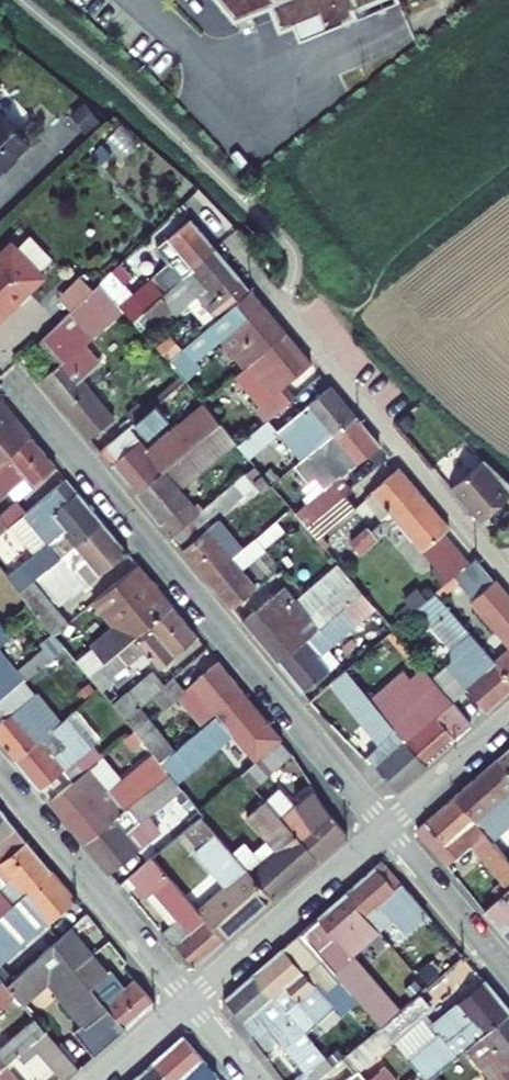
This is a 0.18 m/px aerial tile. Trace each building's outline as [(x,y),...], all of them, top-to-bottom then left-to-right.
[(239,20),(274,5),(280,29),(294,22),(302,36),(399,0),(222,0),(239,20)] [(31,87),(6,111),(8,113),(0,121),(0,184),(50,135),(39,123),(53,110),(31,87)] [(125,281),(109,263),(88,283),(121,321),(136,307),(205,247),(183,222),(151,249),(164,266),(126,298),(118,288),(125,281)] [(40,265),(49,255),(25,234),(17,243),(40,265)] [(33,275),(2,243),(0,244),(0,307),(33,275)] [(244,288),(205,247),(136,307),(154,329),(189,298),(207,319),(244,288)] [(157,363),(173,382),(196,363),(189,356),(214,335),(239,365),(279,330),(244,288),(207,319),(157,363)] [(82,341),(58,313),(27,343),(32,349),(38,344),(55,364),(49,369),(32,384),(58,413),(82,392),(97,380),(72,350),(82,341)] [(305,359),(279,330),(239,365),(231,371),(256,400),(253,403),(263,415),(288,394),(278,382),(305,359)] [(38,344),(32,349),(49,369),(55,364),(38,344)] [(298,456),(350,412),(324,383),(272,426),(298,456)] [(176,386),(134,421),(128,427),(140,442),(179,410),(179,411),(190,403),(176,386)] [(107,422),(82,392),(58,413),(83,443),(107,422)] [(128,427),(134,421),(121,406),(110,414),(124,431),(128,427)] [(0,410),(0,460),(26,437),(16,424),(14,426),(0,410)] [(132,448),(105,470),(129,499),(212,429),(196,410),(141,458),(132,448)] [(374,441),(350,412),(298,456),(315,476),(318,474),(324,482),(285,515),(298,530),(342,493),(349,487),(337,473),(374,441)] [(263,415),(227,446),(236,457),(272,426),(263,415)] [(164,540),(188,520),(168,496),(226,445),(212,429),(129,499),(164,540)] [(0,460),(0,495),(5,491),(13,501),(52,467),(26,437),(0,460)] [(454,488),(484,523),(508,500),(508,485),(484,462),(454,488)] [(396,467),(364,494),(386,520),(379,526),(376,524),(375,524),(364,534),(361,530),(343,546),(352,556),(396,518),(421,496),(396,467)] [(247,470),(188,520),(164,540),(170,547),(212,511),(215,514),(255,480),(247,470)] [(63,481),(24,514),(22,516),(33,531),(40,526),(52,543),(1,582),(12,596),(27,583),(32,579),(98,522),(63,481)] [(352,505),(342,493),(298,530),(308,543),(352,505)] [(386,520),(364,494),(357,501),(375,524),(376,524),(379,526),(386,520)] [(421,547),(446,526),(421,496),(396,518),(421,547)] [(0,511),(0,524),(5,530),(22,516),(24,514),(13,501),(0,511)] [(69,599),(123,552),(98,522),(32,579),(55,605),(66,596),(69,599)] [(210,524),(176,554),(201,584),(225,563),(235,554),(210,524)] [(201,584),(226,614),(250,593),(225,563),(201,584)] [(135,566),(91,603),(126,645),(170,608),(135,566)] [(329,567),(289,603),(303,619),(343,584),(329,567)] [(508,683),(508,599),(491,579),(467,600),(508,649),(492,665),(508,683)] [(20,605),(45,634),(49,639),(64,626),(27,583),(12,596),(20,605)] [(235,624),(271,667),(354,597),(343,584),(303,619),(289,603),(277,588),(235,624)] [(464,689),(484,711),(508,689),(508,683),(492,665),(428,593),(411,609),(448,649),(448,661),(427,681),(430,684),(447,704),(464,689)] [(321,652),(367,612),(354,597),(271,667),(297,698),(334,667),(321,652)] [(157,671),(196,638),(170,608),(126,645),(85,681),(94,692),(98,697),(127,672),(124,669),(141,653),(157,671)] [(413,665),(385,633),(378,639),(407,671),(413,665)] [(29,677),(59,651),(49,639),(45,634),(33,643),(37,648),(10,672),(0,661),(0,702),(29,677)] [(242,693),(215,662),(188,685),(215,716),(242,693)] [(119,721),(159,687),(149,675),(109,709),(119,721)] [(420,768),(373,714),(338,675),(327,685),(323,689),(378,750),(364,761),(393,793),(420,768)] [(11,763),(56,725),(64,719),(65,718),(29,677),(0,702),(0,750),(11,763)] [(159,687),(119,721),(129,733),(130,734),(182,690),(171,677),(159,687)] [(406,685),(373,714),(420,768),(467,726),(447,704),(430,684),(416,696),(406,685)] [(239,746),(266,723),(242,693),(215,716),(239,746)] [(99,759),(64,719),(56,725),(91,766),(99,759)] [(11,763),(34,791),(57,773),(68,785),(84,772),(91,766),(56,725),(11,763)] [(290,757),(282,742),(255,765),(242,776),(254,790),(290,757)] [(491,762),(508,783),(508,747),(491,762)] [(242,776),(255,765),(242,750),(224,766),(237,781),(242,776)] [(68,785),(46,804),(81,845),(164,774),(157,766),(148,755),(103,793),(84,772),(68,785)] [(449,801),(472,827),(499,803),(508,815),(508,783),(491,762),(449,801)] [(164,774),(81,845),(107,877),(157,834),(143,818),(177,789),(164,774)] [(264,801),(315,859),(344,833),(325,811),(311,792),(294,807),(278,788),(264,801)] [(271,899),(315,859),(264,801),(263,800),(244,816),(274,849),(248,872),(271,899)] [(472,827),(449,801),(419,828),(412,834),(442,870),(450,862),(467,847),(505,894),(508,890),(508,871),(472,827)] [(6,856),(26,838),(0,808),(0,861),(6,856)] [(195,910),(223,941),(271,899),(248,872),(217,836),(194,856),(221,888),(195,910)] [(60,879),(37,851),(26,838),(6,856),(0,861),(0,882),(9,874),(34,902),(60,879)] [(374,858),(337,891),(361,917),(370,926),(404,895),(374,858)] [(172,947),(174,945),(194,967),(223,941),(195,910),(150,859),(128,878),(150,903),(158,896),(177,918),(170,925),(160,933),(172,947)] [(36,928),(41,934),(53,924),(59,932),(86,909),(60,879),(34,902),(0,931),(0,960),(36,928)] [(310,916),(345,955),(373,930),(370,926),(361,917),(337,891),(310,916)] [(495,902),(479,915),(494,933),(508,920),(508,891),(495,902)] [(150,903),(170,925),(177,918),(158,896),(150,903)] [(345,955),(310,916),(302,923),(337,963),(345,955)] [(508,951),(508,920),(494,933),(508,951)] [(291,933),(326,972),(337,963),(302,923),(291,933)] [(247,973),(270,998),(280,989),(290,1000),(324,970),(291,933),(247,973)] [(80,937),(62,953),(83,977),(102,961),(80,937)] [(84,1043),(105,1065),(137,1037),(83,977),(62,953),(16,993),(23,1000),(25,1003),(38,1018),(63,996),(96,1032),(84,1043)] [(102,961),(83,977),(137,1037),(166,1010),(145,986),(138,993),(128,982),(124,986),(102,961)] [(296,1029),(281,1011),(270,998),(247,973),(216,1000),(249,1035),(259,1027),(271,1041),(279,1035),(303,1064),(285,1079),(310,1079),(326,1066),(296,1029)] [(16,993),(3,978),(0,980),(0,1007),(16,993)] [(481,982),(432,1026),(422,1015),(427,1010),(412,993),(374,1026),(386,1040),(411,1069),(421,1079),(430,1079),(477,1039),(507,1013),(481,982)] [(4,1017),(23,1000),(16,993),(0,1007),(0,1021),(4,1017)] [(23,1000),(4,1017),(6,1019),(25,1003),(23,1000)] [(281,1011),(296,1029),(307,1020),(293,1002),(281,1011)] [(507,1013),(477,1039),(490,1054),(472,1070),(480,1079),(508,1079),(508,1015),(507,1013)] [(10,1072),(38,1048),(52,1035),(43,1024),(1,1060),(0,1059),(0,1079),(1,1079),(10,1072)] [(334,1060),(347,1074),(340,1079),(388,1079),(393,1076),(380,1061),(363,1076),(355,1066),(386,1040),(374,1026),(334,1060)] [(52,1035),(38,1048),(66,1079),(88,1079),(90,1078),(52,1035)] [(279,1035),(271,1041),(295,1070),(303,1064),(279,1035)] [(217,1075),(183,1036),(153,1062),(169,1079),(211,1079),(217,1075)] [(153,1062),(133,1079),(169,1079),(153,1062)] [(10,1072),(1,1079),(17,1079),(10,1072)]
